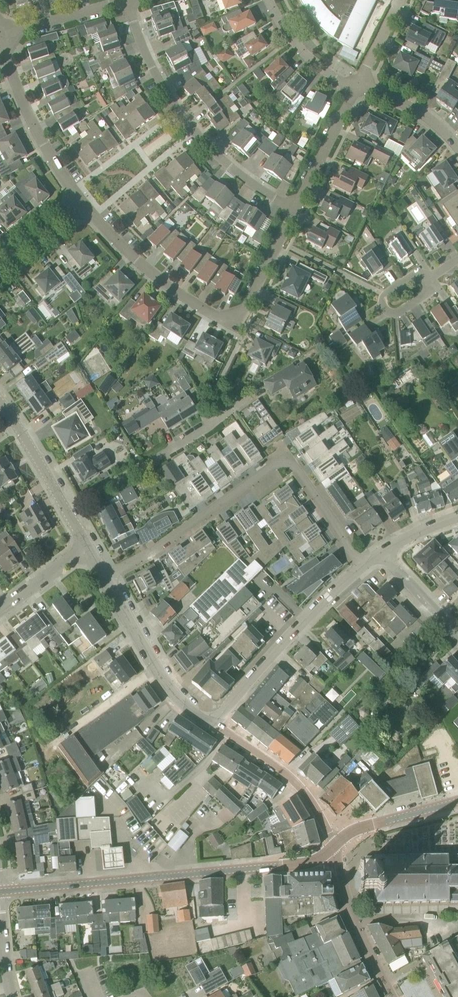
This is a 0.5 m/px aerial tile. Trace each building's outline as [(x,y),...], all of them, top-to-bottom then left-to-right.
[(226,9),(244,3),(243,0),(222,0),(226,9)] [(310,16),(316,23),(321,28),(327,34),(329,36),(334,39),(338,42),(338,43),(353,50),(377,0),(300,0),(304,6),(306,10),(308,13),(310,16)] [(176,9),(174,3),(174,2),(161,6),(164,13),(152,17),(155,27),(179,19),(176,9)] [(429,16),(430,14),(440,15),(440,18),(456,20),(457,22),(457,5),(451,4),(435,2),(435,3),(425,2),(420,12),(429,16)] [(204,17),(201,11),(199,5),(191,7),(193,14),(196,20),(204,17)] [(250,13),(243,16),(240,10),(221,18),(224,25),(223,26),(222,27),(222,29),(222,30),(223,31),(224,32),(225,33),(226,33),(227,33),(228,33),(233,30),(235,35),(247,29),(256,24),(250,13)] [(155,27),(159,38),(171,34),(174,40),(186,35),(186,34),(184,28),(183,29),(179,19),(155,27)] [(98,24),(85,27),(86,27),(88,35),(89,36),(91,35),(94,45),(100,43),(119,36),(117,30),(115,31),(113,26),(112,27),(107,29),(100,31),(98,24)] [(405,47),(416,52),(419,46),(424,48),(427,43),(439,48),(446,34),(427,24),(423,32),(413,27),(406,41),(408,41),(405,47)] [(211,29),(210,25),(200,29),(204,37),(209,34),(211,33),(211,31),(211,29)] [(76,28),(67,31),(69,38),(78,35),(76,28)] [(198,31),(192,35),(195,41),(201,36),(198,31)] [(32,62),(41,59),(42,58),(49,56),(46,46),(54,44),(53,42),(59,40),(57,33),(33,40),(36,39),(39,47),(28,51),(26,52),(28,58),(30,57),(32,62)] [(189,34),(189,33),(186,34),(186,35),(174,40),(177,47),(166,53),(171,63),(186,54),(193,50),(188,42),(189,41),(189,40),(191,39),(189,34)] [(239,51),(245,47),(252,57),(253,56),(253,57),(259,53),(259,52),(267,47),(266,46),(268,45),(268,46),(269,45),(262,36),(260,37),(256,39),(255,37),(253,38),(250,34),(234,43),(239,51)] [(119,36),(100,43),(104,53),(96,55),(99,64),(111,59),(108,52),(120,47),(119,43),(121,42),(119,36)] [(222,64),(233,56),(227,47),(216,55),(222,64)] [(202,67),(194,51),(194,50),(186,54),(171,63),(176,72),(187,67),(190,73),(195,70),(201,67),(202,67)] [(431,60),(416,52),(412,60),(410,59),(401,54),(399,58),(394,60),(396,64),(394,68),(401,71),(402,76),(407,74),(411,77),(413,72),(416,71),(422,74),(425,73),(427,69),(431,60)] [(54,54),(49,56),(42,58),(41,59),(43,65),(34,69),(32,70),(34,76),(36,75),(38,80),(48,77),(49,76),(56,73),(52,63),(56,61),(57,61),(54,54)] [(250,55),(243,61),(248,67),(255,62),(250,55)] [(111,59),(99,64),(90,67),(92,71),(93,73),(95,72),(96,70),(101,68),(102,72),(107,70),(111,79),(114,77),(114,78),(132,69),(129,63),(128,64),(126,60),(114,66),(111,59)] [(218,64),(214,59),(209,62),(214,69),(215,68),(219,73),(223,70),(218,64)] [(288,78),(284,73),(289,69),(280,59),(277,62),(275,60),(275,61),(276,62),(265,73),(273,82),(270,85),(276,91),(288,78)] [(448,60),(445,67),(441,73),(439,77),(437,82),(444,86),(439,95),(436,100),(441,103),(441,104),(447,108),(448,107),(452,111),(457,103),(457,86),(449,79),(456,64),(448,60)] [(88,61),(79,64),(83,74),(92,71),(90,67),(89,64),(88,61)] [(435,70),(441,73),(445,67),(439,64),(435,70)] [(193,78),(194,79),(186,85),(183,88),(191,98),(192,97),(209,83),(208,82),(205,77),(207,75),(203,70),(201,67),(195,70),(198,74),(193,78)] [(116,99),(127,94),(123,86),(135,80),(133,76),(135,75),(132,69),(114,78),(119,87),(111,91),(116,99)] [(263,74),(259,69),(253,73),(258,79),(263,74)] [(48,77),(50,83),(41,87),(39,88),(41,94),(43,93),(45,98),(55,94),(56,93),(67,88),(68,88),(70,85),(66,78),(63,76),(60,71),(49,76),(48,77)] [(307,84),(297,76),(280,94),(292,104),(287,110),(293,114),(301,103),(296,99),(307,84)] [(227,77),(223,80),(227,85),(231,81),(227,77)] [(200,100),(203,104),(211,97),(210,96),(221,88),(213,78),(208,82),(209,83),(192,97),(197,103),(200,100)] [(68,88),(67,88),(70,94),(71,94),(76,91),(73,86),(68,88)] [(236,94),(240,91),(236,86),(231,90),(235,95),(236,94)] [(70,94),(67,88),(56,93),(55,94),(57,100),(48,105),(46,106),(49,112),(51,111),(54,115),(63,111),(64,110),(63,110),(70,107),(65,97),(70,94)] [(130,92),(125,96),(126,98),(128,101),(133,97),(130,92)] [(316,93),(311,103),(309,102),(305,110),(309,112),(305,119),(316,125),(320,118),(324,119),(330,107),(324,104),(327,99),(316,93)] [(125,107),(140,127),(155,116),(139,94),(134,98),(135,99),(130,103),(125,107)] [(229,108),(230,109),(235,105),(227,95),(216,104),(215,103),(207,109),(210,113),(207,115),(212,121),(229,108)] [(213,100),(211,97),(203,104),(205,107),(207,109),(215,103),(213,100)] [(103,108),(108,105),(104,99),(99,102),(103,108)] [(239,103),(243,108),(247,104),(244,100),(239,103)] [(80,102),(70,107),(63,110),(64,110),(63,111),(66,117),(57,122),(57,123),(55,124),(59,130),(61,129),(63,133),(68,130),(74,126),(79,123),(84,120),(80,113),(81,112),(80,109),(83,107),(80,102)] [(116,104),(110,108),(119,121),(114,125),(124,138),(127,136),(128,138),(136,132),(135,130),(140,127),(125,107),(123,105),(120,108),(116,103),(116,104)] [(218,133),(229,124),(230,125),(240,117),(236,112),(234,114),(230,109),(229,108),(212,121),(210,123),(218,133)] [(2,126),(2,125),(9,121),(6,116),(8,115),(6,110),(0,112),(0,128),(2,126)] [(379,138),(382,132),(390,136),(397,122),(377,112),(373,119),(370,117),(367,123),(365,122),(360,131),(369,135),(370,134),(372,135),(370,138),(376,141),(377,138),(379,138)] [(99,114),(94,118),(98,123),(103,119),(99,114)] [(244,119),(234,129),(241,134),(232,144),(241,151),(252,137),(244,131),(250,124),(244,119)] [(117,143),(107,130),(102,134),(93,121),(90,123),(111,151),(116,147),(115,145),(117,143)] [(79,123),(74,126),(77,132),(83,129),(79,123)] [(108,153),(111,151),(90,123),(87,125),(91,130),(86,133),(102,155),(106,151),(108,153)] [(399,142),(405,145),(408,139),(413,130),(407,127),(399,142)] [(66,138),(71,135),(68,130),(63,133),(66,138)] [(1,133),(0,134),(0,149),(3,155),(22,145),(20,139),(18,140),(15,135),(8,138),(7,137),(4,138),(1,133)] [(279,133),(272,142),(264,153),(270,158),(263,169),(273,175),(282,160),(273,154),(277,148),(278,147),(285,138),(279,133)] [(256,141),(252,137),(241,151),(249,158),(258,148),(264,153),(272,142),(266,138),(262,134),(256,141)] [(80,141),(94,160),(102,155),(88,136),(83,139),(80,141)] [(302,136),(300,140),(297,145),(303,149),(306,144),(309,140),(302,136)] [(401,154),(410,163),(408,164),(417,171),(429,158),(429,157),(436,149),(422,136),(417,141),(412,136),(408,139),(405,145),(404,148),(401,154)] [(403,147),(388,139),(383,149),(398,157),(403,147)] [(87,166),(94,160),(80,141),(78,143),(76,141),(72,145),(87,166)] [(355,161),(363,165),(370,151),(355,143),(347,159),(354,162),(355,161)] [(25,149),(22,145),(3,155),(6,160),(0,163),(6,173),(1,175),(2,179),(7,176),(12,173),(19,169),(17,163),(20,161),(19,160),(25,157),(26,156),(25,154),(24,151),(25,150),(25,149)] [(384,150),(377,147),(371,157),(387,164),(392,154),(384,150)] [(198,179),(197,177),(202,174),(185,153),(175,161),(190,180),(193,183),(198,179)] [(287,153),(282,160),(273,175),(282,181),(289,170),(296,174),(302,163),(304,159),(298,155),(296,159),(287,153)] [(190,180),(175,161),(166,169),(165,167),(164,168),(182,190),(186,186),(187,186),(186,184),(190,180)] [(432,172),(440,184),(434,188),(442,200),(457,190),(453,184),(457,181),(446,163),(432,172)] [(187,195),(164,168),(157,174),(158,176),(156,178),(166,191),(171,186),(182,199),(187,195)] [(362,189),(368,176),(351,168),(347,175),(343,173),(341,178),(338,177),(333,186),(350,194),(355,185),(362,189)] [(205,172),(197,179),(203,184),(210,177),(205,172)] [(379,182),(384,184),(389,174),(384,172),(374,178),(373,179),(379,182)] [(387,182),(394,185),(397,179),(391,176),(387,182)] [(41,202),(43,204),(47,201),(50,197),(47,193),(46,193),(42,188),(45,186),(42,182),(37,178),(35,180),(36,180),(32,183),(28,179),(16,188),(24,199),(29,195),(32,198),(34,197),(39,204),(41,202)] [(214,203),(227,188),(221,183),(220,185),(217,182),(208,193),(201,187),(192,196),(201,203),(206,197),(214,203)] [(376,188),(382,191),(384,184),(379,182),(376,188)] [(145,184),(138,190),(156,212),(160,217),(165,213),(155,200),(160,196),(149,183),(147,185),(145,184)] [(195,185),(189,190),(191,191),(193,194),(198,189),(195,185)] [(1,201),(4,205),(18,223),(23,219),(21,217),(26,214),(21,207),(22,206),(20,202),(24,199),(16,188),(1,201)] [(210,208),(219,215),(218,216),(226,222),(233,211),(226,206),(234,196),(231,193),(232,192),(227,188),(214,203),(210,208)] [(129,200),(145,218),(150,214),(151,216),(156,212),(138,190),(137,190),(139,192),(129,200)] [(341,196),(337,202),(326,197),(324,200),(323,200),(320,206),(321,207),(319,210),(326,213),(325,216),(335,221),(339,213),(347,218),(354,203),(341,196)] [(451,229),(457,237),(457,236),(457,197),(442,207),(450,219),(446,221),(451,229)] [(430,198),(424,202),(428,208),(434,204),(430,198)] [(145,218),(129,200),(120,208),(137,228),(142,224),(140,222),(145,218)] [(1,223),(2,222),(7,228),(12,225),(13,226),(18,223),(4,205),(1,201),(0,201),(0,222),(1,223)] [(185,215),(192,208),(185,203),(179,209),(185,215)] [(171,205),(166,210),(169,213),(174,209),(171,205)] [(233,211),(226,222),(220,230),(225,233),(230,225),(234,228),(235,226),(243,232),(258,209),(252,206),(251,208),(247,205),(240,216),(233,211)] [(429,209),(433,216),(437,222),(442,219),(434,206),(429,209)] [(243,232),(252,238),(252,239),(261,245),(267,233),(259,228),(266,217),(262,215),(263,213),(258,209),(243,232)] [(362,215),(368,218),(371,211),(365,209),(362,215)] [(445,245),(438,235),(444,231),(437,222),(433,216),(427,220),(428,221),(422,224),(422,227),(423,229),(415,235),(423,247),(425,245),(430,252),(437,248),(438,250),(445,245)] [(180,235),(172,227),(174,225),(169,219),(148,240),(156,249),(160,245),(166,251),(177,239),(180,235)] [(159,220),(153,225),(157,229),(163,223),(159,220)] [(206,221),(202,225),(208,229),(211,225),(206,221)] [(340,233),(321,223),(317,229),(313,227),(309,233),(306,234),(308,239),(307,241),(315,245),(316,249),(319,248),(322,249),(324,244),(332,248),(340,233)] [(393,231),(395,235),(385,241),(390,248),(388,250),(392,255),(394,254),(400,263),(408,258),(407,256),(412,253),(406,245),(412,241),(401,226),(393,231)] [(151,227),(146,232),(150,237),(155,232),(151,227)] [(192,251),(193,251),(196,246),(181,234),(180,235),(177,239),(166,251),(164,254),(173,262),(177,258),(183,263),(192,251)] [(384,258),(374,243),(363,250),(367,256),(361,259),(362,261),(360,263),(361,265),(362,266),(363,268),(365,269),(367,268),(373,277),(376,275),(377,276),(381,274),(384,272),(378,262),(384,258)] [(74,271),(80,278),(91,269),(87,263),(93,259),(91,257),(94,256),(88,249),(86,251),(81,244),(77,247),(76,246),(72,249),(73,250),(69,253),(74,259),(80,266),(74,271)] [(199,256),(193,251),(192,251),(183,263),(180,267),(190,274),(193,270),(199,275),(200,275),(208,262),(209,262),(212,257),(203,250),(199,256)] [(215,267),(209,262),(208,262),(200,275),(199,275),(197,279),(207,286),(210,281),(217,286),(225,273),(228,267),(219,261),(215,267)] [(309,277),(324,284),(328,278),(300,264),(297,270),(293,268),(289,276),(288,276),(285,282),(286,282),(282,290),(298,299),(302,291),(305,292),(308,292),(309,291),(310,290),(310,287),(309,286),(306,284),(309,277)] [(56,293),(67,284),(74,293),(77,291),(82,298),(87,294),(70,273),(65,277),(58,268),(51,273),(49,270),(41,276),(40,274),(34,279),(40,287),(37,290),(43,297),(53,289),(56,293)] [(232,277),(225,273),(217,286),(214,290),(225,296),(228,292),(235,296),(245,277),(235,271),(232,277)] [(125,296),(124,296),(133,287),(128,281),(129,280),(125,277),(124,278),(118,273),(114,277),(109,272),(93,288),(100,294),(102,296),(107,291),(114,297),(119,302),(125,296)] [(31,301),(23,291),(17,295),(25,306),(31,301)] [(338,320),(346,332),(362,321),(355,310),(361,306),(357,299),(352,302),(347,295),(346,296),(345,295),(341,292),(336,295),(337,300),(338,301),(332,306),(341,319),(338,320)] [(144,295),(137,304),(131,299),(119,314),(129,322),(131,319),(135,314),(147,323),(148,324),(153,318),(154,319),(157,314),(156,313),(161,307),(154,303),(155,302),(151,299),(150,299),(144,295)] [(266,318),(266,320),(268,320),(265,327),(281,335),(284,328),(291,313),(294,315),(297,308),(288,304),(285,310),(276,306),(272,312),(271,311),(270,311),(269,312),(268,314),(268,315),(267,317),(266,318)] [(457,331),(457,310),(457,309),(451,313),(446,305),(440,308),(439,307),(431,312),(441,328),(449,323),(451,327),(452,326),(456,332),(457,331)] [(34,324),(41,319),(34,308),(27,313),(34,324)] [(60,313),(56,309),(52,312),(56,317),(60,313)] [(70,320),(76,317),(72,310),(66,313),(70,320)] [(171,314),(164,326),(158,322),(149,335),(157,341),(161,336),(166,340),(171,332),(181,339),(190,326),(183,322),(183,321),(179,318),(178,319),(171,314)] [(422,323),(422,322),(420,320),(412,325),(412,327),(409,329),(409,332),(400,333),(401,347),(411,346),(416,345),(422,341),(429,337),(434,343),(438,340),(441,338),(435,329),(429,333),(422,323)] [(365,325),(349,336),(357,347),(361,344),(365,350),(366,350),(373,360),(380,355),(382,358),(382,357),(379,352),(385,348),(380,341),(383,338),(379,332),(372,336),(365,325)] [(333,343),(343,336),(339,330),(329,337),(333,343)] [(75,331),(65,338),(70,345),(80,337),(75,331)] [(30,339),(26,334),(15,342),(11,338),(5,342),(0,346),(0,363),(30,339)] [(204,354),(215,359),(217,356),(219,356),(222,351),(220,349),(223,345),(216,341),(216,340),(211,338),(203,334),(199,342),(198,341),(196,345),(188,341),(181,352),(185,354),(194,359),(198,352),(203,355),(204,354)] [(343,336),(333,343),(337,349),(347,343),(343,336)] [(252,362),(260,366),(262,363),(265,365),(269,356),(271,352),(276,354),(276,353),(281,344),(266,337),(263,343),(256,339),(253,346),(251,350),(248,356),(254,359),(252,362)] [(0,363),(0,364),(3,368),(2,369),(4,372),(6,372),(7,374),(21,363),(18,358),(35,345),(30,339),(0,363)] [(38,349),(43,356),(53,347),(48,341),(38,349)] [(61,342),(53,347),(55,350),(33,365),(38,372),(55,359),(56,361),(68,352),(61,342)] [(35,351),(34,357),(36,360),(43,356),(38,349),(35,351)] [(291,349),(288,355),(294,359),(297,353),(291,349)] [(294,399),(317,386),(303,363),(295,368),(293,365),(264,382),(272,395),(287,386),(294,399)] [(190,388),(189,385),(192,383),(184,369),(179,371),(174,375),(177,381),(184,392),(185,392),(190,388)] [(153,375),(144,381),(150,390),(159,384),(153,375)] [(38,387),(31,377),(16,387),(26,401),(48,386),(46,382),(38,387)] [(118,382),(112,389),(117,394),(123,387),(118,382)] [(89,385),(75,394),(78,400),(93,391),(89,385)] [(48,386),(26,401),(37,416),(51,406),(44,396),(52,390),(48,386)] [(171,401),(183,421),(197,413),(192,404),(185,392),(171,401)] [(69,394),(59,401),(63,408),(74,400),(69,394)] [(117,397),(106,404),(111,411),(112,410),(115,405),(115,404),(120,400),(117,397)] [(252,432),(263,448),(271,443),(283,434),(282,433),(256,397),(250,402),(265,423),(252,432)] [(144,401),(143,402),(147,409),(150,413),(156,409),(157,409),(150,398),(144,401)] [(62,413),(68,421),(63,425),(62,424),(62,423),(57,426),(56,424),(56,425),(57,430),(58,430),(60,432),(59,434),(62,442),(64,446),(66,450),(68,453),(68,452),(67,450),(76,445),(75,444),(90,438),(83,426),(90,420),(91,422),(92,422),(91,420),(93,419),(80,400),(62,413)] [(171,401),(157,409),(156,409),(160,416),(169,430),(183,421),(171,401)] [(59,408),(51,413),(54,418),(62,412),(59,408)] [(317,428),(322,425),(329,419),(326,416),(333,411),(331,408),(324,412),(311,419),(286,434),(286,435),(287,436),(297,429),(301,436),(292,443),(298,452),(308,445),(322,435),(321,435),(317,428)] [(147,409),(122,424),(129,436),(154,420),(150,413),(147,409)] [(308,445),(311,450),(302,457),(308,466),(318,459),(332,449),(327,442),(339,434),(336,430),(343,425),(340,421),(334,426),(326,431),(321,435),(322,435),(308,445)] [(385,426),(379,431),(387,443),(394,437),(385,426)] [(263,460),(249,441),(241,447),(232,433),(223,439),(232,453),(243,467),(250,462),(253,466),(263,460)] [(444,440),(438,444),(451,462),(457,457),(457,441),(453,433),(444,440)] [(318,459),(322,465),(312,472),(321,484),(344,467),(337,456),(349,448),(344,440),(332,449),(318,459)] [(246,471),(243,467),(232,453),(224,458),(215,445),(207,451),(216,464),(227,479),(234,473),(237,478),(246,471)] [(88,455),(77,462),(72,465),(83,483),(99,473),(111,465),(103,452),(91,460),(88,455)] [(362,455),(355,460),(359,465),(366,460),(362,455)] [(9,488),(15,485),(13,482),(18,479),(13,471),(15,470),(11,464),(9,465),(5,457),(0,460),(0,490),(2,489),(4,492),(9,488)] [(230,483),(227,479),(216,464),(208,470),(199,457),(195,459),(190,463),(199,476),(210,490),(217,485),(220,490),(230,483)] [(173,461),(160,470),(173,487),(178,484),(185,479),(173,461)] [(442,491),(451,504),(452,505),(457,500),(457,472),(451,463),(445,467),(451,476),(438,486),(442,491)] [(418,476),(420,483),(422,482),(428,499),(431,511),(444,507),(444,506),(451,504),(442,491),(442,492),(440,493),(439,491),(430,494),(429,492),(432,491),(429,480),(421,470),(418,466),(413,469),(418,476)] [(107,472),(100,476),(103,480),(110,476),(107,472)] [(213,495),(210,490),(199,476),(191,482),(188,477),(185,479),(178,484),(173,487),(187,507),(200,497),(203,502),(213,495)] [(402,495),(402,497),(410,494),(404,478),(397,480),(398,483),(391,485),(392,490),(397,497),(402,495)] [(423,495),(410,499),(413,508),(416,507),(418,515),(431,511),(428,499),(422,482),(420,483),(417,484),(420,494),(423,493),(423,495)] [(363,496),(363,497),(352,506),(336,483),(326,490),(345,518),(350,514),(355,520),(354,521),(365,536),(383,524),(373,510),(374,509),(367,499),(364,495),(363,496)] [(119,493),(120,493),(126,505),(138,498),(132,486),(119,493)] [(262,501),(263,503),(256,508),(265,520),(271,529),(300,509),(291,496),(293,494),(288,486),(281,491),(279,489),(262,501)] [(391,493),(378,502),(374,495),(367,499),(374,509),(381,505),(383,508),(392,521),(393,520),(394,522),(400,518),(398,516),(405,512),(397,500),(396,500),(391,493)] [(98,512),(106,527),(127,516),(122,506),(119,501),(98,512)] [(37,505),(20,515),(34,540),(41,536),(43,537),(47,534),(47,532),(51,530),(37,505)] [(265,520),(256,508),(254,505),(244,513),(243,510),(234,516),(236,519),(246,533),(258,550),(259,552),(268,563),(283,548),(284,548),(279,540),(269,546),(261,534),(263,533),(257,525),(265,520)] [(300,509),(271,529),(279,540),(284,548),(286,546),(290,543),(283,533),(294,525),(301,535),(313,526),(306,517),(308,515),(302,507),(300,509)] [(119,543),(121,547),(123,551),(139,543),(138,542),(140,541),(143,546),(159,537),(158,536),(166,532),(165,531),(172,527),(172,526),(179,522),(176,517),(171,520),(168,513),(159,516),(155,518),(148,524),(146,529),(128,538),(126,535),(126,534),(117,539),(119,543)] [(117,539),(126,534),(134,530),(127,516),(106,527),(113,541),(117,539)] [(246,533),(236,519),(227,525),(225,523),(216,529),(218,531),(216,533),(222,542),(239,560),(247,568),(255,561),(262,569),(268,563),(259,552),(250,558),(249,557),(237,539),(246,533)] [(307,543),(314,553),(326,545),(319,535),(321,533),(315,525),(313,526),(301,535),(290,543),(286,546),(299,564),(305,560),(298,550),(307,543)] [(1,553),(0,554),(0,566),(5,572),(10,569),(18,564),(13,557),(20,551),(9,537),(10,536),(6,531),(0,535),(0,552),(1,553)] [(191,551),(200,564),(215,549),(203,532),(196,536),(196,535),(190,539),(196,547),(191,551)] [(448,546),(457,556),(457,536),(448,546)] [(452,583),(457,578),(443,562),(442,561),(446,557),(434,543),(433,544),(432,544),(431,544),(430,544),(429,545),(428,545),(428,546),(427,547),(427,548),(427,549),(428,549),(428,550),(425,553),(452,583)] [(200,564),(191,551),(186,555),(180,546),(175,550),(175,551),(169,556),(185,578),(200,564)] [(422,555),(418,555),(416,559),(415,560),(427,574),(431,570),(446,587),(442,590),(449,598),(457,590),(457,589),(452,583),(425,553),(422,555)] [(320,566),(315,558),(298,570),(303,577),(290,587),(297,596),(303,592),(309,598),(324,583),(323,583),(320,580),(338,568),(331,558),(320,566)] [(200,619),(206,625),(244,588),(254,579),(263,570),(262,569),(255,561),(247,568),(239,560),(224,574),(189,608),(200,619)] [(160,576),(158,573),(154,565),(138,573),(141,578),(133,582),(140,594),(147,591),(156,587),(152,579),(160,576)] [(165,570),(158,573),(160,576),(163,581),(169,578),(165,570)] [(177,580),(171,583),(175,589),(180,584),(177,580)] [(164,626),(175,615),(166,605),(173,599),(177,603),(190,590),(189,590),(182,582),(180,584),(175,589),(170,594),(161,602),(162,603),(151,613),(164,626)] [(396,635),(406,626),(408,628),(417,619),(402,603),(397,607),(391,600),(397,594),(387,583),(374,595),(368,589),(367,591),(365,589),(339,613),(377,655),(391,672),(392,671),(395,674),(399,670),(396,667),(398,665),(400,663),(386,648),(377,638),(375,640),(358,622),(363,618),(368,623),(372,618),(384,630),(388,627),(396,635)] [(262,606),(244,588),(206,625),(201,630),(200,637),(213,653),(228,638),(245,623),(254,614),(259,609),(262,606)] [(53,605),(61,617),(71,610),(69,608),(73,605),(70,601),(66,604),(62,598),(53,605)] [(151,598),(146,600),(147,602),(145,603),(148,608),(154,604),(151,598)] [(189,608),(162,634),(169,642),(169,645),(171,647),(173,646),(174,647),(189,633),(184,627),(190,621),(194,625),(200,619),(189,608)] [(245,623),(248,626),(262,612),(259,609),(254,614),(245,623)] [(75,616),(71,610),(61,617),(63,620),(53,627),(60,635),(75,624),(79,621),(75,616)] [(89,613),(79,621),(75,624),(84,635),(98,625),(89,613)] [(24,621),(40,642),(50,635),(58,646),(64,642),(59,636),(60,635),(53,627),(52,626),(47,631),(45,629),(46,628),(37,616),(35,616),(35,615),(30,618),(31,620),(28,622),(27,620),(25,622),(24,621)] [(27,645),(22,650),(31,662),(33,664),(39,659),(31,649),(40,642),(24,621),(25,622),(23,623),(24,625),(22,627),(20,625),(16,629),(17,630),(16,631),(25,644),(26,643),(27,645)] [(98,625),(84,635),(92,646),(82,654),(85,658),(97,650),(94,646),(106,636),(98,625)] [(347,651),(354,645),(337,625),(335,627),(333,626),(330,629),(331,631),(325,636),(333,645),(331,646),(341,657),(333,665),(339,672),(355,659),(347,651)] [(235,669),(242,663),(244,665),(252,657),(251,656),(258,649),(256,647),(263,640),(261,638),(266,634),(259,627),(254,631),(251,627),(248,630),(247,629),(232,643),(233,644),(212,664),(209,662),(192,683),(210,698),(222,697),(226,692),(226,693),(234,683),(227,677),(235,669)] [(206,659),(213,653),(200,637),(176,656),(176,655),(174,657),(186,674),(189,672),(201,662),(198,658),(203,655),(206,659)] [(9,665),(18,658),(25,667),(31,662),(22,650),(17,653),(6,639),(0,643),(0,653),(9,665)] [(320,652),(315,658),(305,648),(299,654),(298,653),(294,657),(295,658),(294,659),(309,673),(316,667),(318,669),(327,660),(320,652)] [(109,667),(123,685),(135,675),(122,657),(114,663),(111,659),(106,652),(94,660),(100,667),(106,663),(109,667)] [(363,652),(357,659),(362,665),(369,658),(363,652)] [(0,653),(0,685),(6,681),(3,677),(3,676),(0,672),(4,669),(9,665),(0,653)] [(67,672),(79,663),(73,655),(61,664),(67,672)] [(451,678),(457,671),(457,663),(457,662),(456,662),(451,657),(441,667),(437,662),(419,679),(424,685),(429,680),(438,690),(451,678)] [(288,671),(296,677),(303,669),(295,662),(288,671)] [(257,717),(276,694),(291,676),(276,664),(255,690),(242,706),(231,719),(246,731),(257,718),(257,717)] [(282,735),(268,749),(288,765),(300,750),(301,751),(338,713),(337,712),(326,701),(333,694),(346,681),(339,674),(325,688),(296,717),(283,730),(284,731),(284,730),(290,736),(287,739),(282,735)] [(70,678),(30,710),(26,711),(41,762),(49,759),(47,751),(54,746),(52,742),(57,739),(54,735),(50,730),(44,734),(38,715),(50,705),(75,685),(70,678)] [(308,684),(296,698),(290,705),(260,742),(268,749),(282,735),(282,734),(284,731),(283,730),(296,717),(325,688),(314,678),(308,684)] [(296,698),(308,684),(301,678),(289,692),(296,698)] [(29,690),(34,696),(41,691),(36,685),(29,690)] [(146,716),(145,714),(161,703),(149,687),(133,698),(131,695),(75,735),(75,736),(59,747),(88,789),(103,774),(92,758),(138,725),(137,724),(146,716)] [(260,742),(290,705),(276,694),(257,717),(257,718),(246,731),(260,742)] [(443,704),(444,705),(442,708),(446,713),(457,702),(457,700),(453,695),(443,704)] [(360,710),(360,715),(364,718),(369,716),(369,710),(365,707),(360,710)] [(340,747),(360,729),(348,715),(328,734),(340,747)] [(176,737),(184,742),(194,727),(178,716),(168,731),(161,742),(169,747),(176,737)] [(217,742),(194,727),(184,742),(190,746),(162,773),(175,787),(206,757),(217,742)] [(149,749),(160,732),(154,728),(146,740),(145,739),(142,744),(149,749)] [(8,738),(4,732),(0,734),(0,750),(3,748),(5,747),(8,754),(19,749),(16,742),(11,744),(8,738)] [(244,759),(222,746),(219,751),(212,761),(233,775),(244,759)] [(8,761),(0,764),(0,779),(19,772),(19,773),(21,772),(16,758),(21,756),(20,753),(19,749),(8,754),(11,760),(8,761)] [(160,751),(150,761),(156,767),(166,758),(160,751)] [(317,785),(321,789),(322,789),(351,759),(346,755),(330,772),(313,755),(299,771),(300,771),(299,774),(302,777),(305,777),(306,778),(316,787),(317,785)] [(151,756),(141,766),(149,774),(156,767),(150,761),(153,758),(151,756)] [(250,799),(253,795),(267,774),(244,759),(233,775),(231,777),(242,784),(244,780),(251,784),(244,795),(250,799)] [(404,770),(406,777),(376,785),(375,787),(371,783),(359,794),(376,812),(388,801),(387,800),(387,797),(418,789),(421,800),(438,795),(429,763),(404,770)] [(0,779),(0,781),(4,793),(24,786),(19,773),(19,772),(0,779)] [(343,777),(319,800),(335,817),(359,794),(371,783),(372,781),(364,773),(351,786),(343,777)] [(273,800),(282,785),(267,774),(253,795),(263,802),(268,796),(273,800)] [(213,797),(223,787),(213,777),(203,787),(213,797)] [(22,794),(33,791),(31,784),(20,787),(22,794)] [(234,818),(241,811),(244,807),(223,787),(213,797),(234,818)] [(121,795),(125,801),(133,796),(129,790),(121,795)] [(33,791),(22,794),(25,802),(36,799),(33,791)] [(136,796),(126,803),(141,825),(151,817),(136,796)] [(273,811),(278,819),(280,823),(270,827),(273,835),(274,836),(280,833),(280,832),(296,827),(310,819),(296,796),(273,811)] [(58,845),(59,857),(60,873),(76,872),(75,858),(72,858),(72,850),(70,850),(69,843),(78,842),(78,841),(91,840),(92,849),(100,848),(102,848),(109,848),(112,847),(109,818),(95,818),(94,799),(89,799),(79,800),(75,804),(73,804),(56,820),(56,823),(57,833),(57,836),(58,841),(58,845)] [(8,805),(11,819),(32,814),(29,802),(21,804),(21,802),(8,805)] [(244,807),(241,811),(246,817),(248,818),(250,822),(267,809),(263,804),(253,812),(247,804),(245,806),(244,807)] [(42,834),(49,832),(49,824),(40,825),(34,827),(32,814),(11,819),(14,833),(27,830),(28,837),(42,834)] [(280,832),(280,833),(284,843),(286,853),(300,850),(300,849),(320,845),(313,821),(296,827),(280,832)] [(56,823),(49,824),(49,832),(49,836),(57,836),(57,833),(56,823)] [(182,827),(180,829),(187,835),(189,832),(182,827)] [(40,857),(38,845),(50,843),(50,842),(49,836),(49,832),(42,834),(28,837),(29,843),(16,845),(18,859),(39,857),(40,857)] [(208,838),(214,849),(224,843),(217,832),(208,838)] [(242,847),(230,850),(231,860),(252,858),(251,848),(251,843),(242,847)] [(52,858),(58,857),(59,857),(58,845),(50,845),(51,858),(52,858)] [(102,848),(100,848),(102,872),(123,870),(121,850),(109,851),(109,848),(102,848)] [(374,857),(366,858),(365,858),(361,861),(361,862),(361,867),(358,870),(361,873),(362,888),(359,891),(361,894),(364,891),(375,891),(375,902),(374,902),(374,904),(375,904),(375,905),(449,904),(449,903),(449,902),(449,890),(457,890),(457,891),(457,856),(449,856),(447,856),(374,857)] [(40,864),(39,857),(18,859),(19,874),(44,871),(43,864),(40,864)] [(313,897),(333,896),(333,889),(330,889),(330,875),(264,877),(265,899),(282,899),(282,898),(313,897)] [(223,878),(200,880),(200,891),(201,906),(202,906),(223,906),(223,878)] [(184,883),(160,886),(163,908),(187,904),(184,883)] [(449,903),(457,903),(457,891),(457,890),(449,890),(449,902),(449,903)] [(282,917),(315,914),(338,912),(333,897),(333,896),(313,897),(282,898),(282,899),(265,899),(266,937),(278,935),(282,933),(282,917)] [(130,921),(136,920),(134,899),(118,901),(119,913),(120,913),(120,923),(130,922),(130,921)] [(119,913),(118,901),(102,902),(103,923),(109,923),(109,916),(107,916),(107,914),(119,913)] [(76,904),(77,925),(93,924),(92,903),(76,904)] [(60,920),(56,920),(57,934),(65,934),(64,926),(66,926),(66,931),(76,930),(76,925),(77,925),(76,904),(59,905),(60,920)] [(49,906),(33,908),(35,929),(50,927),(51,939),(57,939),(57,934),(56,920),(50,920),(49,906)] [(17,909),(18,925),(14,925),(15,930),(35,929),(33,908),(17,909)] [(178,912),(179,922),(190,921),(189,911),(178,912)] [(147,916),(148,934),(159,933),(157,915),(147,916)] [(310,930),(312,934),(295,941),(291,933),(283,936),(282,933),(278,935),(266,937),(268,945),(274,943),(276,949),(280,947),(283,952),(282,957),(280,958),(282,962),(282,963),(324,943),(325,944),(347,934),(339,916),(330,921),(329,919),(314,925),(315,928),(310,930)] [(417,926),(392,929),(392,928),(379,925),(367,925),(388,965),(405,955),(402,950),(423,947),(422,938),(417,926)] [(133,928),(134,940),(143,939),(142,927),(133,928)] [(210,939),(208,928),(194,931),(197,942),(210,939)] [(253,940),(250,929),(238,932),(239,935),(237,936),(236,933),(224,936),(225,939),(223,939),(222,936),(210,939),(213,951),(247,942),(247,941),(253,940)] [(91,931),(92,943),(100,943),(99,931),(91,931)] [(282,963),(282,962),(281,962),(280,966),(286,979),(289,980),(296,996),(316,987),(317,988),(328,982),(328,983),(335,979),(358,967),(356,961),(360,960),(348,934),(347,934),(325,944),(324,943),(282,963)] [(423,956),(422,958),(423,958),(422,960),(424,962),(425,963),(428,969),(430,968),(442,990),(440,991),(443,996),(457,996),(457,936),(449,942),(423,956)] [(27,947),(27,950),(20,951),(21,960),(37,958),(36,950),(32,950),(32,947),(27,947)] [(205,996),(227,983),(219,969),(209,975),(200,959),(185,968),(196,988),(200,986),(205,996)] [(244,973),(246,978),(256,974),(251,962),(241,966),(244,973)] [(38,967),(26,971),(31,985),(43,980),(48,978),(46,971),(52,969),(50,963),(41,966),(38,968),(38,967)] [(370,981),(362,965),(358,967),(335,979),(343,994),(370,981)] [(235,978),(244,973),(240,966),(230,971),(235,978)] [(36,996),(39,996),(48,994),(43,980),(31,985),(36,996)] [(53,992),(61,989),(59,982),(51,985),(53,992)] [(372,986),(355,994),(356,996),(378,996),(372,986)] [(48,994),(39,996),(59,996),(64,995),(61,989),(53,992),(48,994)]
